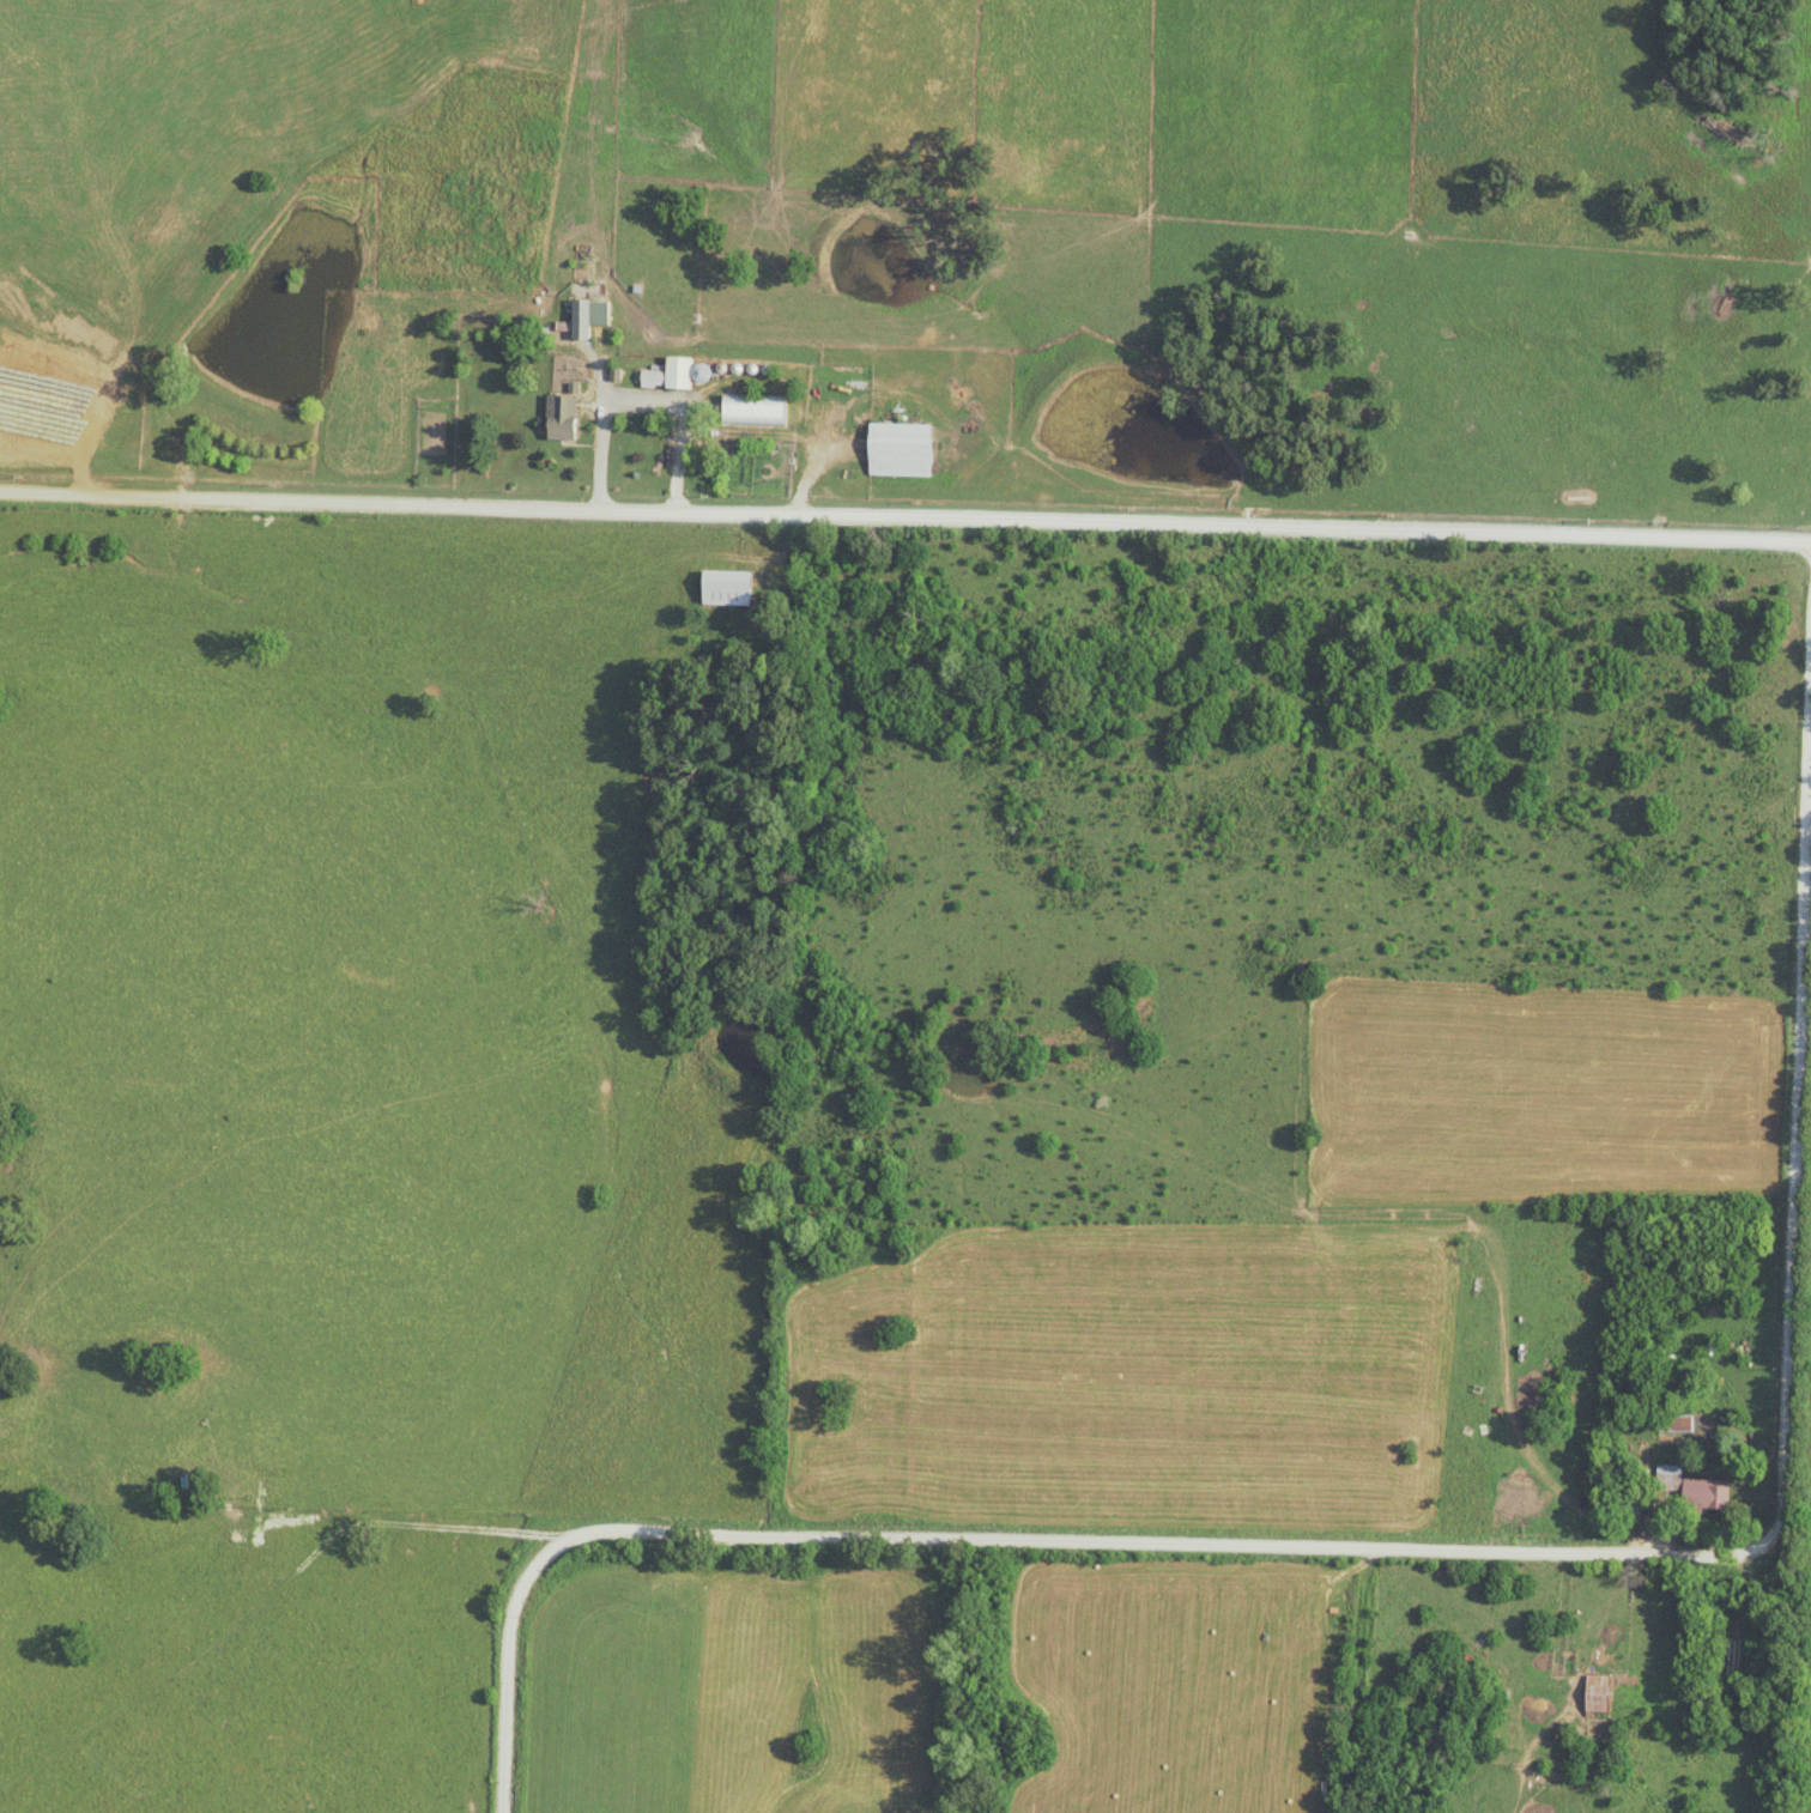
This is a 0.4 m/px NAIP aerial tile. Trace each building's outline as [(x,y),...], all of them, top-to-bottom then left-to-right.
[(589,298),(572,298),(572,338),(589,338),(589,298)] [(666,369),(642,368),(642,387),(693,388),(694,356),(666,356),(666,369)] [(578,395),(547,394),(547,438),(577,439),(578,395)] [(789,424),(789,395),(722,395),(722,424),(789,424)] [(933,476),(934,424),(869,422),(868,475),(933,476)] [(702,604),(751,604),(751,569),(702,569),(702,604)] [(1683,1464),(1657,1463),(1656,1489),(1683,1490),(1682,1514),(1729,1515),(1729,1479),(1682,1477),(1683,1464)] [(1585,1714),(1610,1714),(1610,1674),(1585,1674),(1585,1714)]
